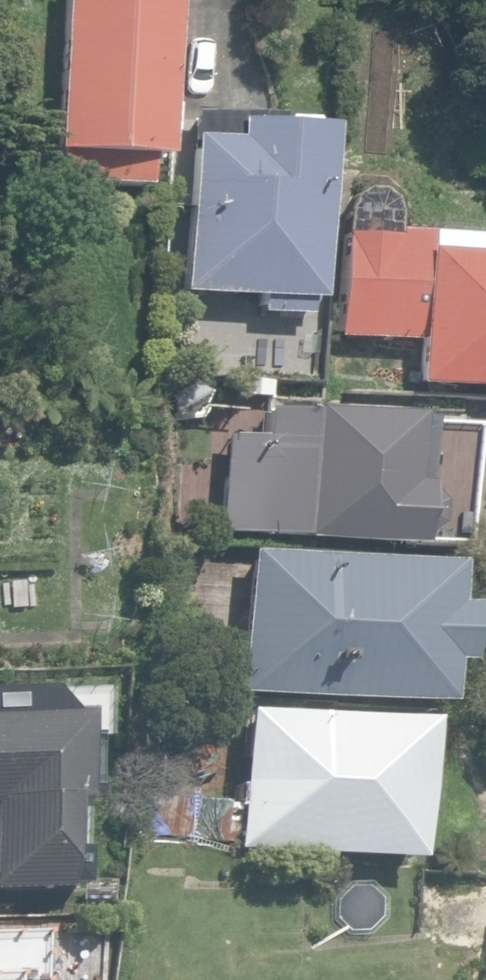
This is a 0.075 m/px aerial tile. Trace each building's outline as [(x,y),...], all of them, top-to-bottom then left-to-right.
[(142,188),(145,158),(160,159),(162,140),(167,136),(169,110),(164,106),(172,0),(65,0),(54,153),(60,153),(58,182),(142,188)] [(258,313),(303,316),(304,301),(314,302),(324,132),(312,131),(306,124),(282,123),(274,127),(275,118),(191,113),(189,151),(191,151),(183,294),(259,298),(258,313)] [(485,394),(485,234),(392,227),(391,235),(344,232),(337,335),(419,341),(416,389),(485,394)] [(214,536),(410,548),(410,544),(426,532),(428,510),(413,495),(417,426),(260,416),(259,440),(220,438),(214,536)] [(235,694),(438,708),(441,667),(454,668),(458,608),(442,607),(444,567),(245,553),(238,649),(224,648),(222,669),(237,670),(235,694)] [(70,885),(69,802),(82,801),(82,739),(92,739),(91,693),(0,694),(0,886),(70,885)] [(148,846),(412,862),(421,722),(244,710),(238,798),(152,793),(148,846)] [(33,932),(0,933),(0,979),(34,979),(33,932)]
